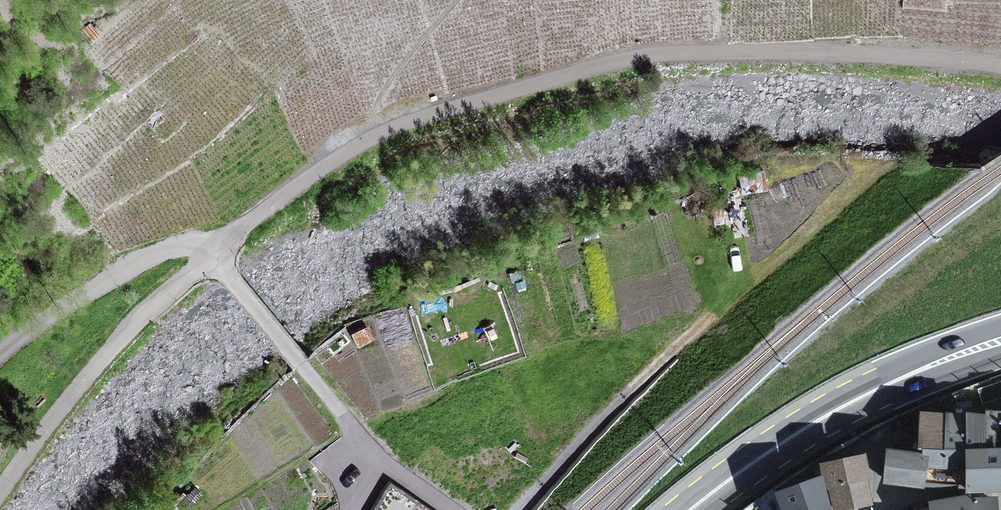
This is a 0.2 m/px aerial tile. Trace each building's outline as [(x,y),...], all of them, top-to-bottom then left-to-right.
[(366,323),(350,330),(356,344),(372,336),(366,323)] [(964,446),(965,416),(918,415),(917,444),(964,446)] [(985,446),(987,418),(965,416),(964,446),(985,446)] [(1000,433),(1000,422),(987,418),(985,446),(1000,445),(1000,433)] [(1000,445),(985,446),(964,446),(964,490),(1000,488),(1000,461),(1000,452),(1000,445)] [(917,484),(920,457),(887,451),(887,481),(917,484)] [(860,459),(824,469),(835,509),(868,501),(860,459)] [(819,484),(782,501),(786,509),(826,509),(819,484)] [(969,493),(926,498),(928,509),(971,509),(969,493)] [(969,493),(971,509),(998,509),(997,494),(969,493)]
